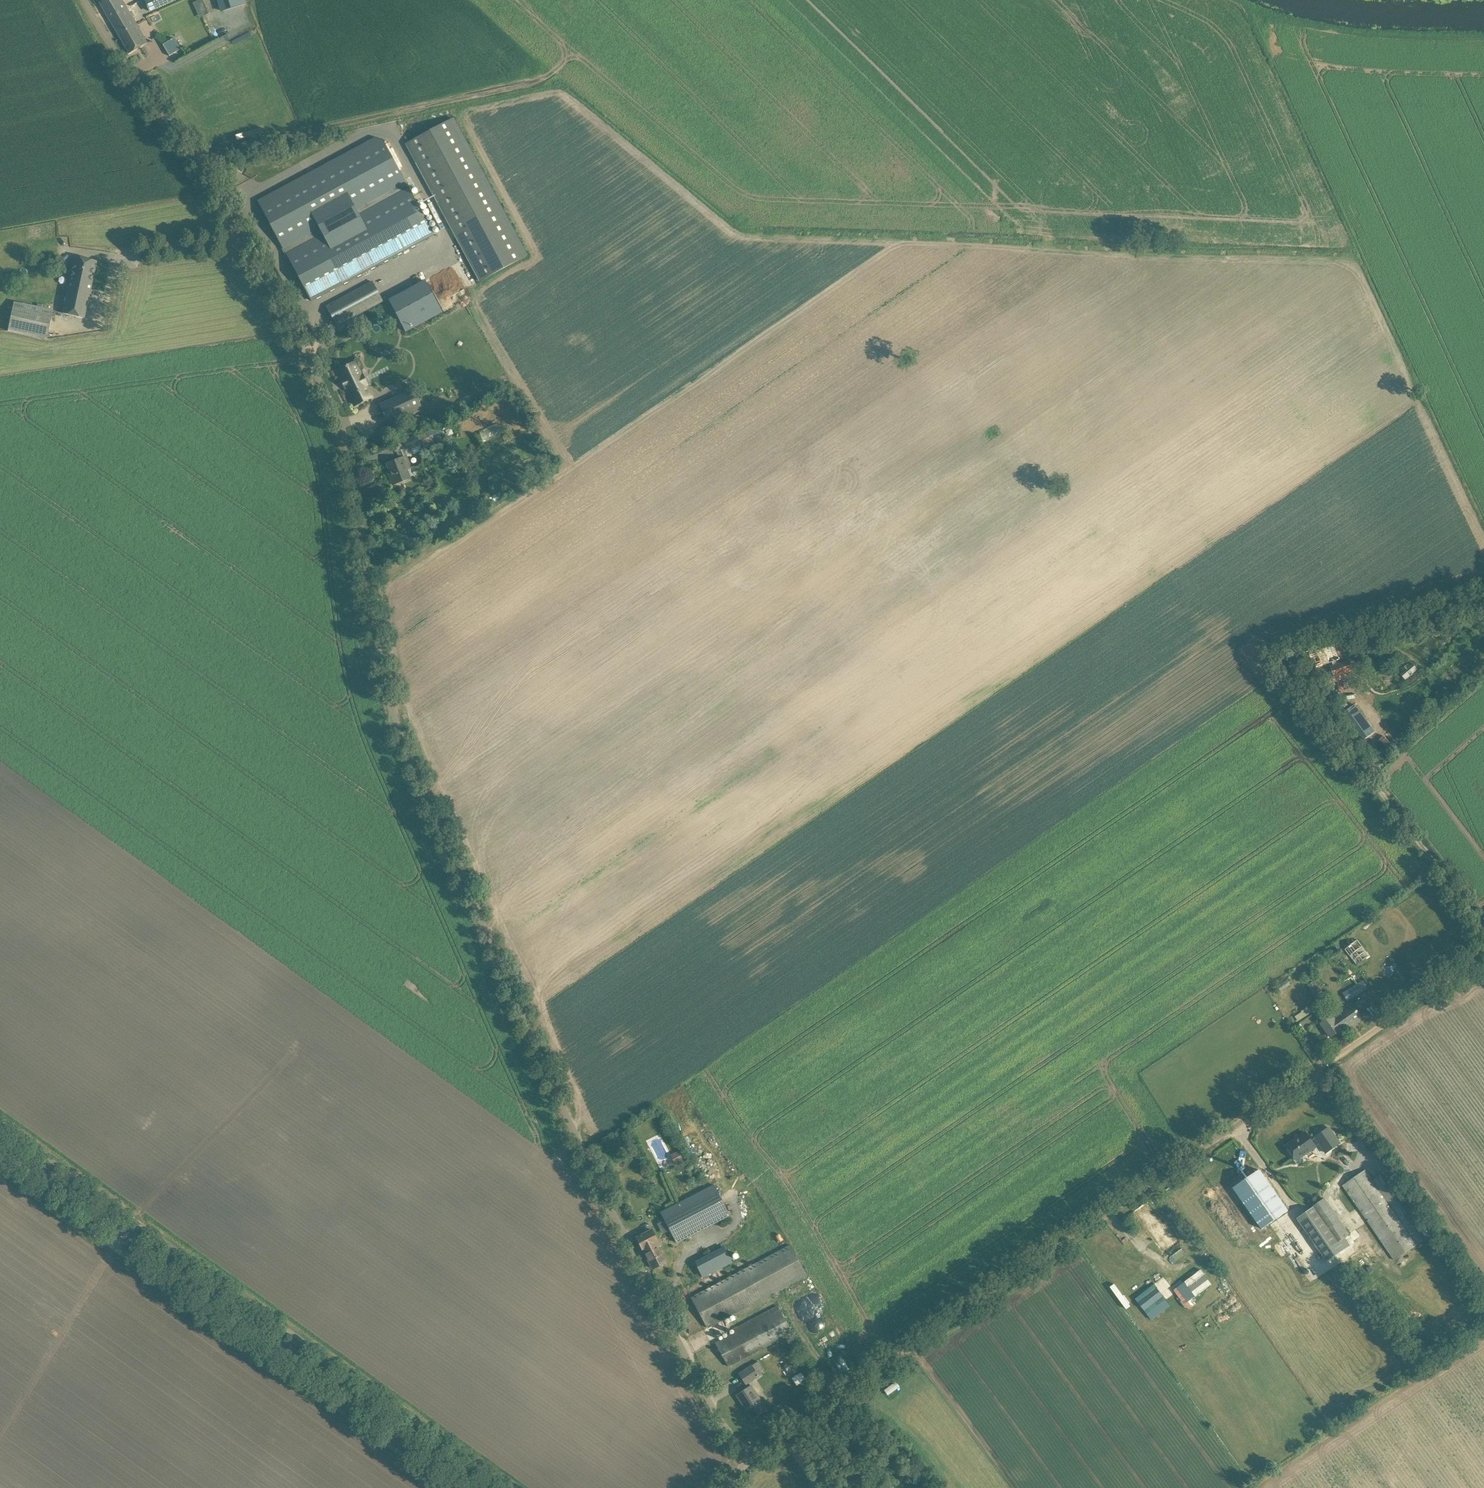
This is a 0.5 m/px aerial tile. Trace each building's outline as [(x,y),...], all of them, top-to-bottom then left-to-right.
[(133,18),(122,0),(105,0),(100,3),(115,28),(133,18)] [(152,11),(176,0),(147,0),(152,11)] [(210,13),(205,0),(200,0),(194,3),(201,17),(210,13)] [(223,11),(246,4),(245,0),(246,0),(220,0),(223,11)] [(130,53),(147,43),(133,18),(115,28),(130,53)] [(177,37),(164,44),(171,56),(183,49),(177,37)] [(405,144),(479,282),(528,256),(454,118),(405,144)] [(380,135),(258,201),(312,301),(434,235),(380,135)] [(97,261),(87,259),(76,257),(73,271),(71,282),(64,313),(84,317),(97,261)] [(410,329),(442,312),(423,276),(391,293),(410,329)] [(373,282),(365,286),(362,280),(324,300),(337,325),(346,320),(383,301),(373,282)] [(374,317),(392,308),(387,299),(370,308),(374,317)] [(47,339),(54,310),(15,301),(8,331),(47,339)] [(352,364),(339,370),(343,380),(342,380),(346,388),(347,387),(351,396),(352,396),(356,405),(370,398),(364,385),(367,384),(363,376),(360,377),(358,371),(354,363),(352,364)] [(387,424),(394,420),(422,408),(414,390),(379,405),(385,419),(387,424)] [(479,430),(483,441),(501,435),(497,424),(479,430)] [(407,449),(420,444),(430,439),(433,445),(446,439),(440,426),(403,439),(407,449)] [(407,457),(406,453),(404,449),(393,453),(395,458),(391,460),(390,460),(390,461),(384,463),(394,485),(411,478),(408,470),(412,468),(407,457)] [(1335,650),(1334,650),(1333,646),(1323,649),(1325,654),(1322,654),(1321,651),(1304,657),(1308,670),(1338,660),(1335,650)] [(1405,669),(1400,673),(1405,679),(1411,675),(1413,674),(1412,674),(1418,669),(1412,663),(1408,667),(1406,665),(1403,668),(1405,669)] [(1466,665),(1454,675),(1459,681),(1471,671),(1466,665)] [(1355,703),(1341,714),(1361,740),(1375,730),(1355,703)] [(1404,712),(1386,730),(1397,740),(1415,722),(1404,712)] [(1370,955),(1364,947),(1358,939),(1345,949),(1357,965),(1370,955)] [(1320,1003),(1327,998),(1323,992),(1326,990),(1318,978),(1308,984),(1320,1003)] [(1343,993),(1348,1000),(1360,993),(1355,985),(1343,993)] [(1302,1012),(1295,1016),(1298,1020),(1318,1007),(1316,1004),(1308,1009),(1307,1008),(1302,1011),(1302,1012)] [(1363,1018),(1357,1010),(1352,1004),(1337,1014),(1348,1029),(1363,1018)] [(1343,1032),(1348,1029),(1337,1014),(1334,1017),(1332,1015),(1321,1023),(1331,1037),(1342,1030),(1343,1032)] [(1340,1143),(1335,1135),(1329,1127),(1315,1137),(1316,1138),(1312,1140),(1307,1133),(1296,1140),(1295,1139),(1286,1145),(1292,1153),(1297,1160),(1316,1147),(1316,1146),(1320,1144),(1326,1153),(1340,1143)] [(684,1160),(679,1150),(670,1154),(675,1164),(684,1160)] [(1288,1210),(1259,1169),(1233,1187),(1262,1229),(1270,1224),(1288,1210)] [(1365,1170),(1343,1185),(1395,1260),(1417,1244),(1383,1195),(1373,1180),(1371,1177),(1365,1170)] [(677,1243),(685,1238),(730,1215),(714,1184),(661,1212),(677,1243)] [(1311,1208),(1297,1218),(1326,1261),(1350,1245),(1345,1237),(1349,1234),(1325,1198),(1311,1208)] [(1169,1259),(1184,1250),(1154,1201),(1138,1210),(1169,1259)] [(666,1261),(656,1242),(658,1241),(652,1229),(637,1237),(653,1268),(666,1261)] [(708,1328),(763,1298),(806,1276),(790,1244),(746,1268),(692,1297),(708,1328)] [(724,1246),(695,1261),(703,1277),(732,1262),(724,1246)] [(1197,1262),(1203,1257),(1198,1251),(1184,1263),(1188,1268),(1181,1273),(1186,1280),(1201,1267),(1197,1262)] [(1147,1259),(1140,1267),(1146,1272),(1153,1264),(1147,1259)] [(1077,1269),(1087,1285),(1096,1279),(1086,1263),(1077,1269)] [(1202,1270),(1185,1281),(1196,1296),(1212,1284),(1202,1270)] [(1169,1300),(1164,1293),(1163,1295),(1156,1285),(1137,1297),(1147,1314),(1169,1300)] [(1178,1286),(1174,1289),(1188,1309),(1192,1306),(1178,1286)] [(1105,1289),(1099,1293),(1118,1320),(1123,1316),(1105,1289)] [(729,1366),(738,1361),(791,1332),(777,1305),(733,1329),(735,1332),(716,1343),(729,1366)] [(792,1359),(784,1365),(788,1372),(796,1366),(792,1359)] [(746,1383),(758,1375),(763,1372),(757,1364),(753,1367),(751,1365),(739,1373),(746,1383)] [(766,1409),(751,1386),(737,1395),(752,1418),(766,1409)] [(905,1485),(908,1483),(903,1476),(891,1485),(894,1487),(907,1487),(905,1485)]
